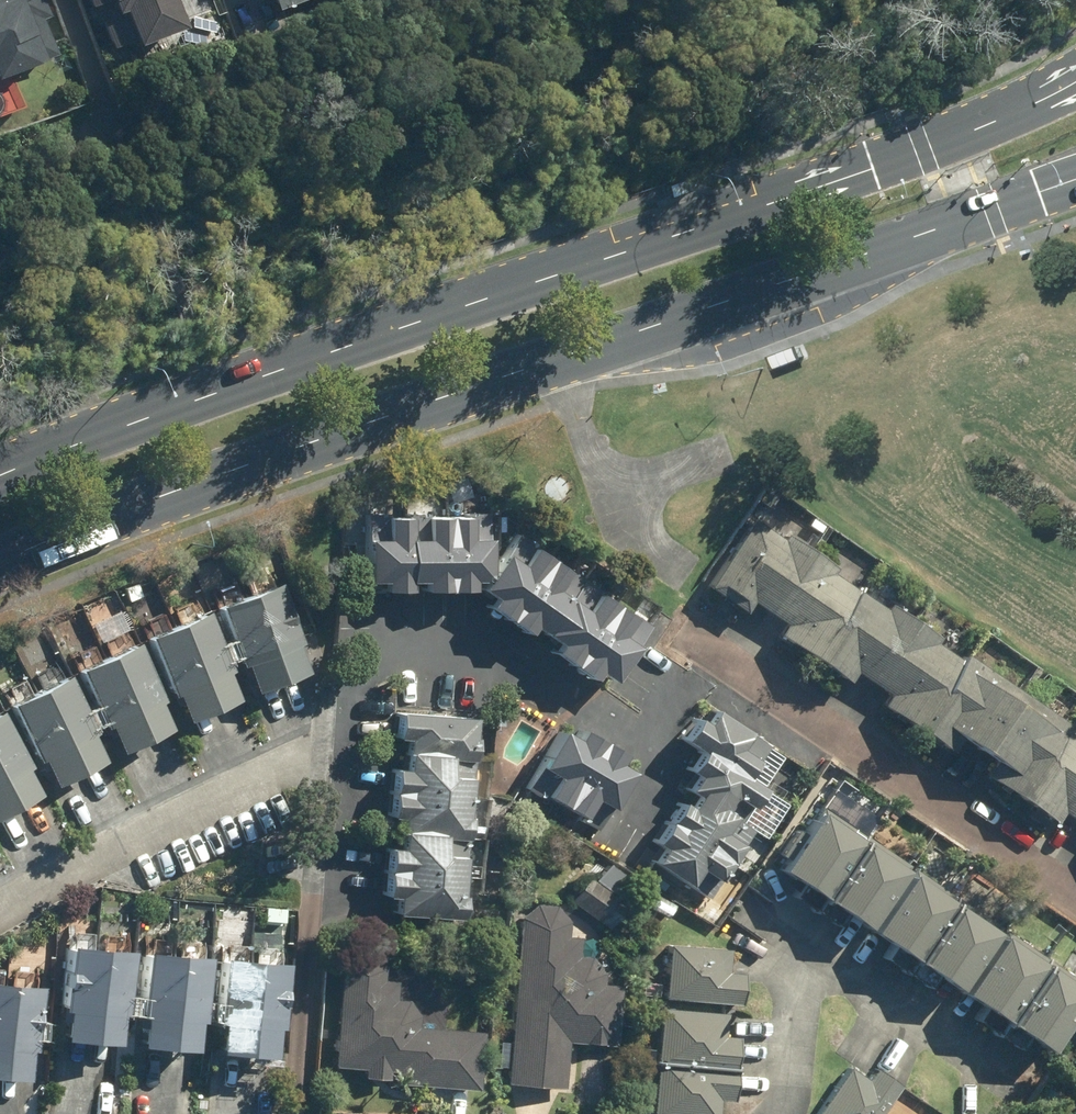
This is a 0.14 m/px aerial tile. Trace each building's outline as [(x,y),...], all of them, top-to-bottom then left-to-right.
[(65,53),(43,0),(0,0),(0,79),(65,53)] [(99,49),(208,8),(205,0),(81,0),(99,49)] [(690,177),(667,186),(670,196),(693,188),(690,177)] [(794,347),(767,358),(772,370),(799,360),(794,347)] [(832,566),(837,558),(756,504),(704,583),(746,611),(756,597),(788,618),(779,633),(849,680),(856,670),(889,692),(882,701),(949,746),(958,733),(1004,764),(995,776),(1062,820),(1067,812),(1075,818),(1075,728),(832,566)] [(362,514),(365,588),(478,585),(476,511),(362,514)] [(512,539),(473,599),(601,682),(640,623),(512,539)] [(297,671),(263,588),(206,611),(239,694),(297,671)] [(182,607),(133,636),(181,718),(230,690),(182,607)] [(155,730),(124,648),(69,669),(108,748),(155,730)] [(0,703),(0,727),(39,790),(102,751),(52,671),(0,703)] [(470,714),(392,710),(382,914),(460,918),(470,714)] [(682,711),(671,738),(752,769),(763,742),(682,711)] [(557,728),(519,790),(590,833),(628,770),(557,728)] [(23,801),(0,756),(0,812),(23,801)] [(698,886),(750,796),(693,764),(641,854),(698,886)] [(820,808),(782,868),(866,922),(905,861),(820,808)] [(911,873),(872,933),(961,990),(1000,929),(911,873)] [(581,878),(564,901),(601,929),(618,907),(581,878)] [(560,1041),(610,1045),(616,960),(565,957),(568,916),(514,913),(504,1083),(557,1086),(560,1041)] [(1006,1039),(1031,1056),(1038,1046),(1055,1058),(1075,1028),(1075,951),(1069,961),(1013,921),(963,993),(976,1003),(965,1018),(950,1006),(935,1026),(955,1041),(944,1056),(976,1079),(1006,1039)] [(659,943),(655,998),(736,1005),(740,950),(659,943)] [(110,1048),(116,955),(53,951),(47,1044),(110,1048)] [(183,1054),(191,961),(135,956),(127,1049),(183,1054)] [(476,1030),(384,1023),(389,966),(332,962),(324,1077),(366,1080),(366,1081),(471,1089),(476,1030)] [(266,1057),(270,966),(207,963),(204,1055),(266,1057)] [(27,990),(0,988),(0,1080),(19,1082),(27,990)] [(654,1046),(656,1046),(655,1061),(729,1067),(731,1041),(716,1040),(719,1015),(657,1010),(654,1046)] [(903,1080),(855,1052),(818,1113),(883,1113),(903,1080)] [(650,1113),(721,1113),(724,1073),(654,1067),(650,1113)]
